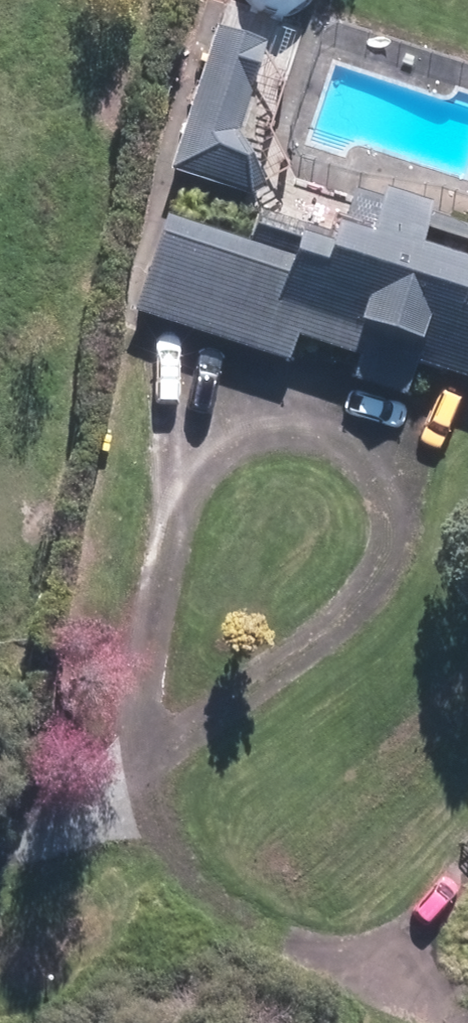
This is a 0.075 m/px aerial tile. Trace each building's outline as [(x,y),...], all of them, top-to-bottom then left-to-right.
[(278,37),(228,22),(185,169),(277,197),(250,135),(278,37)] [(151,317),(290,360),(300,329),(368,350),(360,376),(430,397),(439,369),(467,378),(467,228),(348,191),(331,243),(301,234),(286,255),(180,223),(151,317)]
